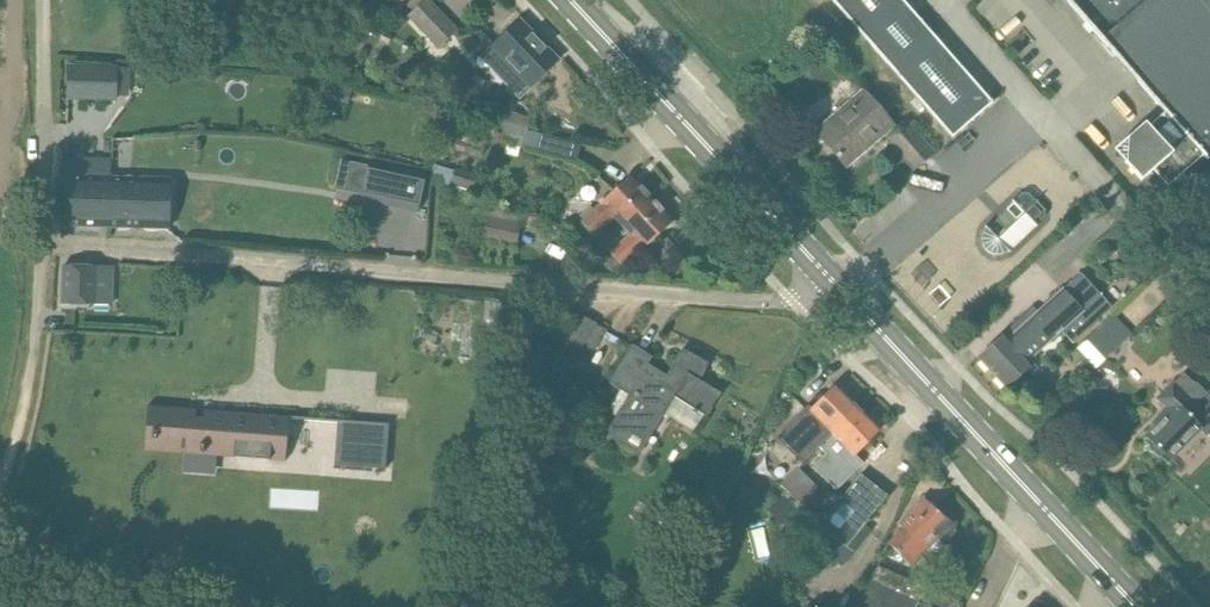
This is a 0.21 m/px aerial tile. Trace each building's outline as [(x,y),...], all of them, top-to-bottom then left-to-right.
[(454,33),(457,31),(428,0),(427,0),(410,16),(440,47),(454,33)] [(953,135),(991,102),(930,33),(930,34),(906,6),(901,0),(834,0),(869,40),(876,32),(899,60),(892,67),(953,135)] [(1165,112),(1149,127),(1145,123),(1123,143),(1122,158),(1142,180),(1153,171),(1167,188),(1209,150),(1209,0),(1067,0),(1165,112)] [(519,21),(495,44),(494,45),(516,69),(502,83),(516,98),(557,62),(519,21)] [(68,98),(118,100),(120,67),(69,65),(68,98)] [(818,133),(846,165),(893,124),(865,91),(818,133)] [(498,140),(535,150),(539,134),(530,132),(530,128),(516,125),(503,121),(498,140)] [(907,125),(890,139),(916,168),(932,154),(907,125)] [(361,200),(418,213),(427,174),(369,161),(361,200)] [(479,174),(456,166),(451,183),(474,189),(479,174)] [(66,176),(65,225),(169,228),(170,178),(118,177),(66,176)] [(630,176),(582,221),(595,235),(616,216),(624,225),(652,199),(630,176)] [(1014,199),(1012,200),(1014,202),(989,227),(987,225),(986,226),(986,227),(983,233),(982,239),(983,245),(986,250),(991,253),(997,255),(1003,254),(1009,251),(1010,252),(1015,248),(1014,247),(1040,222),(1041,223),(1042,222),(1041,221),(1046,216),(1046,210),(1038,202),(1039,201),(1038,200),(1037,201),(1029,193),(1023,193),(1015,200),(1014,199)] [(645,248),(673,222),(652,199),(624,225),(632,234),(603,261),(615,274),(623,266),(624,266),(644,247),(645,248)] [(522,226),(538,229),(540,218),(524,215),(522,226)] [(487,218),(484,237),(517,243),(520,224),(487,218)] [(64,266),(63,304),(96,305),(97,292),(113,292),(113,266),(64,266)] [(1008,331),(979,358),(1007,388),(1023,373),(1028,378),(1038,369),(1034,364),(1037,361),(1034,357),(1062,331),(1073,342),(1094,323),(1112,307),(1080,271),(1012,335),(1008,331)] [(1132,335),(1113,316),(1087,341),(1104,360),(1132,335)] [(585,317),(560,357),(570,365),(597,324),(585,317)] [(618,417),(607,436),(623,445),(635,425),(652,436),(665,414),(673,400),(702,418),(704,419),(721,393),(697,379),(705,363),(684,352),(666,381),(644,367),(650,357),(634,347),(610,383),(622,390),(631,396),(618,417)] [(1184,374),(1159,399),(1168,408),(1159,417),(1163,421),(1148,437),(1169,458),(1202,425),(1208,431),(1209,430),(1209,401),(1184,374)] [(819,448),(859,408),(836,385),(810,412),(813,414),(792,435),(807,449),(827,429),(832,434),(819,448)] [(162,407),(158,452),(176,453),(176,451),(209,453),(209,456),(244,458),(245,446),(252,447),(252,459),(290,461),(293,416),(259,414),(259,419),(219,416),(220,411),(162,407)] [(826,455),(819,461),(813,468),(837,490),(866,461),(857,452),(880,430),(859,408),(819,448),(826,455)] [(332,441),(333,418),(295,417),(295,434),(302,434),(302,444),(318,445),(319,441),(332,441)] [(386,426),(390,427),(390,424),(343,420),(341,445),(345,445),(343,466),(386,469),(387,466),(383,466),(386,426)] [(810,511),(820,487),(799,467),(783,482),(810,511)] [(807,545),(834,565),(887,497),(860,476),(807,545)] [(796,516),(802,509),(784,492),(777,499),(796,516)] [(904,529),(890,544),(900,555),(907,550),(915,559),(939,536),(943,540),(955,528),(956,524),(954,520),(943,509),(940,513),(924,498),(899,524),(904,529)] [(950,598),(878,566),(868,587),(872,589),(864,606),(946,606),(950,598)]
